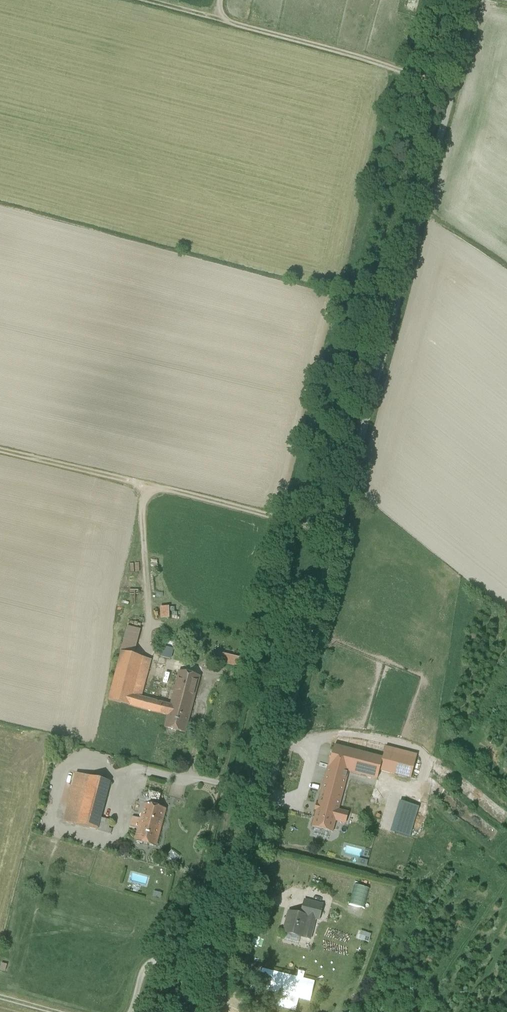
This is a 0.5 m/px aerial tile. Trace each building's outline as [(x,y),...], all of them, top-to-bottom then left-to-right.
[(127,628),(121,652),(134,655),(140,631),(127,628)] [(173,649),(163,647),(160,657),(170,659),(173,649)] [(108,700),(137,708),(140,697),(151,659),(134,655),(121,652),(108,700)] [(215,661),(239,667),(241,659),(217,653),(215,661)] [(199,677),(179,672),(171,705),(169,711),(189,716),(199,677)] [(171,705),(140,697),(137,708),(168,716),(169,711),(171,705)] [(189,716),(169,711),(168,716),(165,728),(184,733),(189,716)] [(382,758),(334,746),(330,761),(329,767),(347,772),(377,779),(379,771),(382,758)] [(416,756),(385,747),(382,758),(379,771),(410,779),(416,756)] [(329,767),(328,767),(326,773),(322,791),(329,793),(325,808),(337,811),(337,810),(339,811),(339,809),(338,808),(347,772),(329,767)] [(110,783),(77,773),(63,822),(97,831),(100,819),(110,783)] [(329,793),(322,791),(312,827),(331,832),(334,820),(337,811),(325,808),(329,793)] [(146,804),(157,807),(160,795),(149,792),(146,804)] [(418,807),(399,801),(390,832),(409,838),(418,807)] [(157,807),(146,804),(142,818),(140,824),(160,829),(165,810),(157,807)] [(339,811),(337,810),(337,811),(334,820),(344,823),(347,813),(339,811)] [(140,819),(133,817),(131,826),(139,829),(140,824),(142,818),(140,818),(140,819)] [(110,822),(100,819),(97,831),(107,833),(110,822)] [(160,829),(140,824),(136,841),(155,846),(160,829)] [(179,857),(171,851),(166,858),(174,864),(179,857)] [(368,889),(354,886),(350,904),(364,907),(368,889)] [(322,906),(304,901),(300,915),(307,917),(307,918),(315,919),(319,920),(322,906)] [(300,915),(289,912),(283,933),(302,938),(307,918),(307,917),(300,915)] [(310,940),(315,919),(307,918),(302,938),(310,940)]
